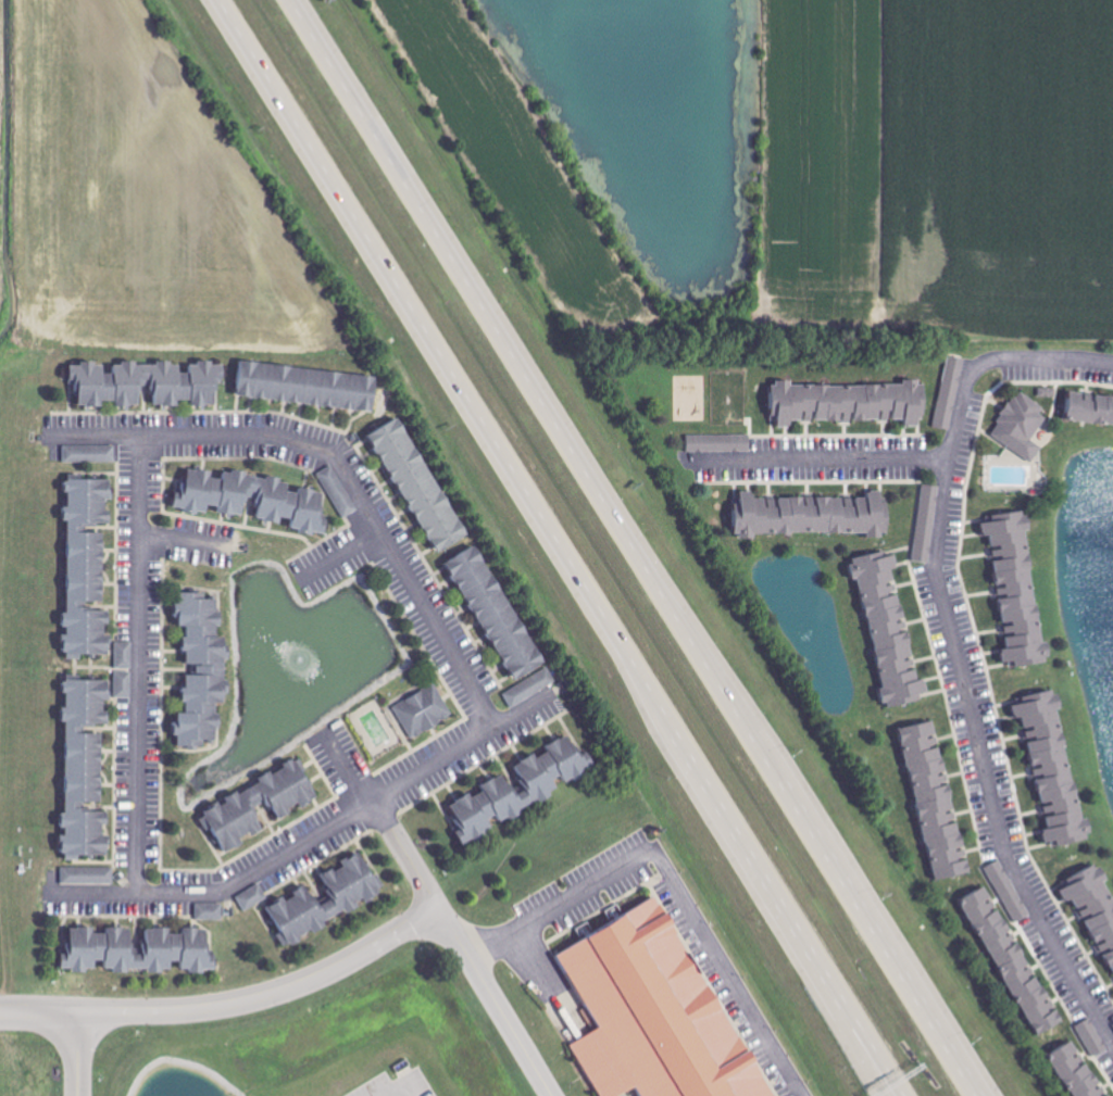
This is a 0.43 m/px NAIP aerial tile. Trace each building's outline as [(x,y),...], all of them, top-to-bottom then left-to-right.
[(966,359),(949,355),(935,426),(952,430),(966,359)] [(222,405),(224,362),(201,362),(193,368),(192,372),(183,372),(183,362),(162,361),(159,363),(124,362),(115,369),(115,373),(108,373),(108,363),(83,362),(77,367),(76,405),(105,406),(106,400),(119,401),(119,405),(144,406),(144,385),(151,385),(156,392),(155,405),(182,405),(182,400),(192,400),(195,404),(222,405)] [(377,410),(380,376),(244,362),(240,397),(377,410)] [(777,380),(775,420),(782,420),(781,426),(795,426),(795,420),(815,421),(816,419),(895,422),(895,419),(908,419),(907,425),(926,425),(928,381),(907,380),(907,387),(795,383),(796,380),(777,380)] [(1058,389),(1042,387),(1041,396),(1057,397),(1058,389)] [(1046,407),(1020,390),(992,434),(1034,462),(1044,447),(1033,440),(1047,419),(1041,415),(1046,407)] [(1071,392),(1068,421),(1112,426),(1112,396),(1071,392)] [(438,554),(470,537),(405,415),(373,432),(438,554)] [(689,452),(753,451),(752,434),(689,435),(689,452)] [(117,462),(117,445),(65,446),(65,463),(117,462)] [(325,534),(329,491),(301,489),(301,493),(292,492),(293,479),(216,471),(190,468),(188,493),(178,492),(176,509),(214,513),(214,512),(247,515),(249,498),(260,499),(258,519),(284,522),(285,518),(293,519),(292,530),(325,534)] [(67,660),(83,659),(83,655),(113,655),(113,636),(108,636),(108,624),(112,624),(112,610),(90,611),(89,602),(108,602),(106,532),(98,532),(98,523),(111,523),(111,499),(114,499),(113,479),(68,480),(72,635),(67,635),(67,660)] [(916,562),(933,563),(940,485),(922,484),(916,562)] [(757,498),(757,491),(744,492),(744,502),(739,502),(739,537),(759,537),(759,533),(871,533),(871,536),(890,536),(890,491),(872,491),(872,497),(757,498)] [(985,523),(987,537),(993,536),(1007,626),(1005,626),(1009,649),(1007,649),(1010,668),(1055,661),(1053,644),(1047,645),(1028,521),(1027,521),(1026,511),(994,516),(995,521),(985,523)] [(558,683),(548,664),(546,665),(483,543),(452,559),(517,686),(507,691),(515,705),(558,683)] [(898,568),(900,567),(898,555),(879,559),(878,553),(854,558),(858,579),(863,578),(885,688),(889,708),(925,701),(923,694),(931,693),(929,680),(920,681),(898,568)] [(219,600),(209,598),(208,595),(183,591),(179,610),(183,626),(184,626),(193,664),(201,665),(199,674),(190,676),(186,697),(189,708),(188,712),(181,714),(183,726),(177,728),(180,745),(205,749),(207,742),(220,739),(224,721),(220,704),(229,702),(232,686),(230,675),(233,659),(228,638),(220,636),(222,626),(225,625),(219,600)] [(110,855),(110,807),(105,807),(105,733),(97,733),(97,724),(109,724),(109,700),(112,700),(112,680),(69,680),(68,707),(65,707),(65,722),(69,722),(68,836),(65,836),(65,860),(82,860),(82,855),(110,855)] [(455,715),(436,683),(395,707),(415,739),(455,715)] [(1015,706),(1017,718),(1023,717),(1026,732),(1027,732),(1037,779),(1038,779),(1046,815),(1048,815),(1051,829),(1047,829),(1051,848),(1091,840),(1063,709),(1064,709),(1060,689),(1025,697),(1026,704),(1015,706)] [(936,881),(971,874),(940,721),(905,728),(936,881)] [(454,808),(458,822),(464,828),(460,831),(466,845),(485,838),(495,828),(492,819),(502,815),(504,822),(529,813),(560,784),(558,780),(566,777),(571,782),(585,777),(598,765),(593,752),(586,754),(570,737),(549,745),(552,753),(541,757),(540,756),(517,764),(527,791),(523,795),(505,777),(484,784),(487,793),(476,797),(471,792),(454,808)] [(322,798),(302,759),(262,780),(263,782),(228,800),(229,802),(205,814),(226,855),(246,844),(243,839),(253,833),(255,836),(267,830),(255,807),(270,799),(281,820),(295,813),(292,809),(303,803),(305,807),(322,798)] [(288,949),(317,931),(349,911),(350,913),(388,890),(364,851),(344,863),(345,864),(322,878),(335,899),(322,907),(309,886),(270,909),(284,932),(280,935),(288,949)] [(1108,881),(1110,881),(1101,863),(1070,880),(1073,886),(1067,889),(1103,954),(1105,952),(1112,966),(1112,890),(1108,881)] [(62,884),(115,885),(115,868),(62,867),(62,884)] [(270,898),(261,884),(239,898),(247,911),(270,898)] [(1041,1037),(1065,1024),(990,885),(965,899),(1041,1037)] [(601,1031),(575,1044),(601,1095),(624,1095),(644,1086),(648,1095),(770,1095),(671,897),(561,952),(601,1031)] [(225,903),(198,904),(198,921),(225,920),(225,903)] [(212,929),(185,929),(185,934),(174,934),(174,929),(148,929),(148,944),(145,944),(145,954),(135,954),(135,930),(98,930),(98,928),(74,928),(74,954),(65,954),(65,971),(99,971),(99,970),(171,970),(171,962),(182,962),(182,972),(219,972),(219,956),(212,956),(212,929)] [(1078,1042),(1054,1057),(1078,1095),(1112,1095),(1078,1042)]
